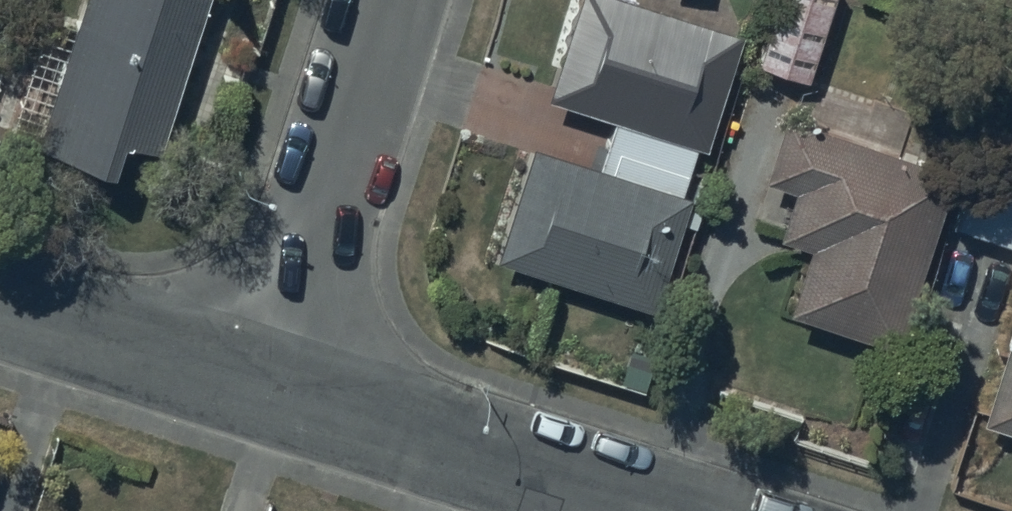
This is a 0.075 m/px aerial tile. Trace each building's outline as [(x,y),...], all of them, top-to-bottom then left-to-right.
[(38,142),(110,165),(121,131),(158,143),(204,0),(84,0),(38,142)] [(497,255),(653,305),(690,192),(682,189),(697,143),(707,147),(746,28),(659,0),(578,0),(547,93),(616,115),(601,161),(535,140),(497,255)] [(757,56),(808,73),(833,0),(776,0),(757,56)] [(786,111),(765,172),(796,182),(758,293),(897,340),(956,164),(916,150),(927,119),(808,79),(796,115),(786,111)] [(1011,241),(1011,172),(969,158),(949,220),(1011,241)] [(984,416),(1011,424),(1011,322),(984,416)]
